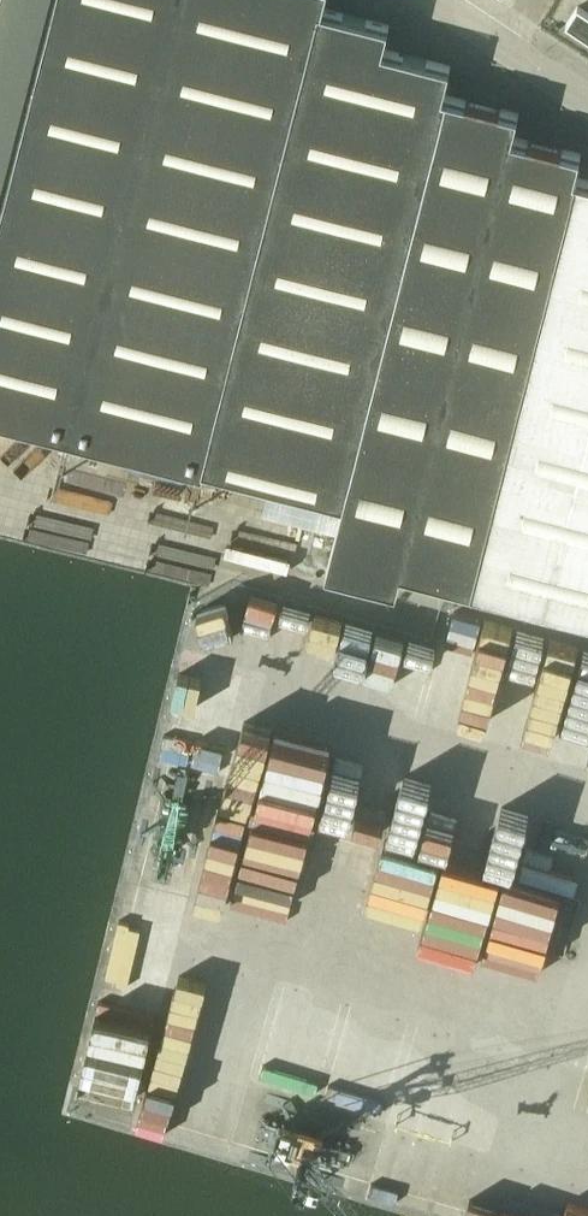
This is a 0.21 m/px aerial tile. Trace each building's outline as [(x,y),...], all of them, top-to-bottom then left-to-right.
[(349,15),(325,9),(327,0),(0,0),(0,414),(203,465),(344,501),(326,571),(397,589),(402,570),(587,618),(587,182),(575,178),(581,154),(513,136),(519,113),(447,95),(454,67),(387,50),(393,27),(349,15)] [(567,24),(587,38),(587,12),(579,6),(567,24)] [(517,745),(541,636),(425,611),(415,659),(380,651),(370,696),(419,707),(427,670),(457,677),(454,689),(476,694),(473,712),(461,710),(457,732),(517,745)] [(318,644),(339,645),(341,622),(290,619),(289,639),(318,641),(318,644)] [(220,790),(237,791),(238,774),(211,773),(210,804),(219,805),(220,790)] [(297,819),(388,839),(373,908),(404,914),(408,894),(468,907),(476,871),(431,861),(438,827),(386,815),(389,798),(345,789),(347,778),(326,773),(323,787),(305,783),(297,819)] [(409,1132),(404,1147),(371,1136),(352,1192),(409,1211),(433,1140),(409,1132)] [(475,1208),(472,1215),(497,1215),(475,1208)]
